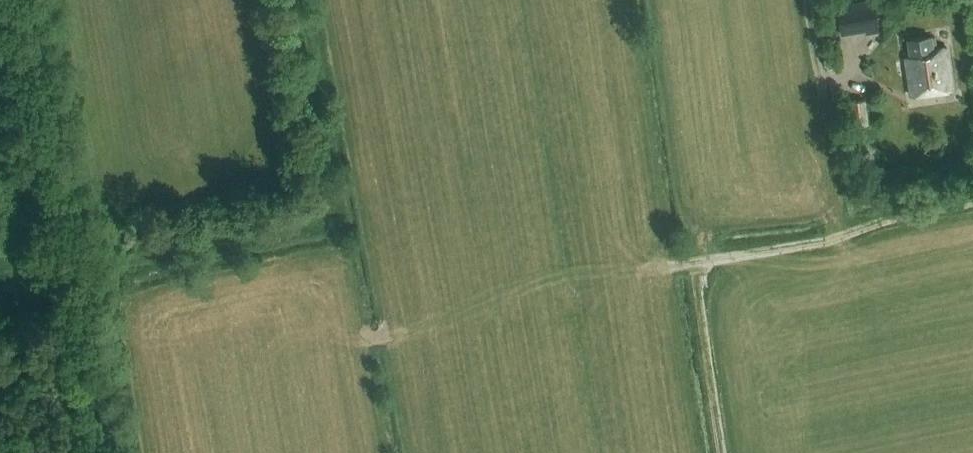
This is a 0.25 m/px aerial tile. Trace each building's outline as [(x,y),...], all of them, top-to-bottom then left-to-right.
[(875,0),(863,0),(837,4),(842,35),(866,31),(866,34),(880,32),(875,0)] [(911,95),(953,89),(947,48),(934,50),(932,37),(908,40),(910,57),(906,58),(911,95)] [(853,127),(870,125),(866,100),(850,102),(853,127)]
